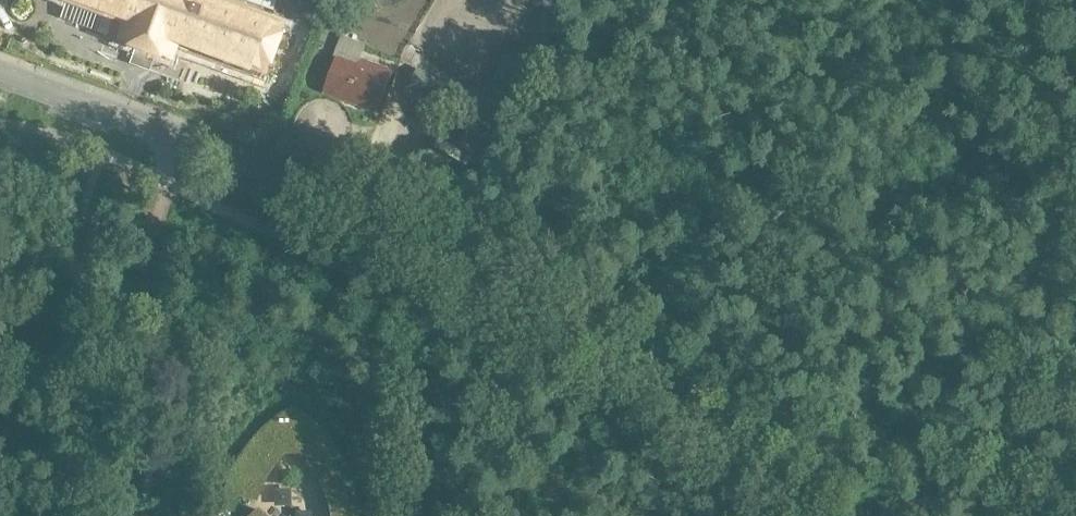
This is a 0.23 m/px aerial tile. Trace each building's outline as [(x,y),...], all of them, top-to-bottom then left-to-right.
[(61,18),(140,48),(135,62),(150,68),(156,53),(172,59),(178,42),(267,75),(284,29),(204,0),(68,0),(61,18)] [(326,93),(378,112),(393,72),(369,63),(367,69),(339,59),(326,93)]
